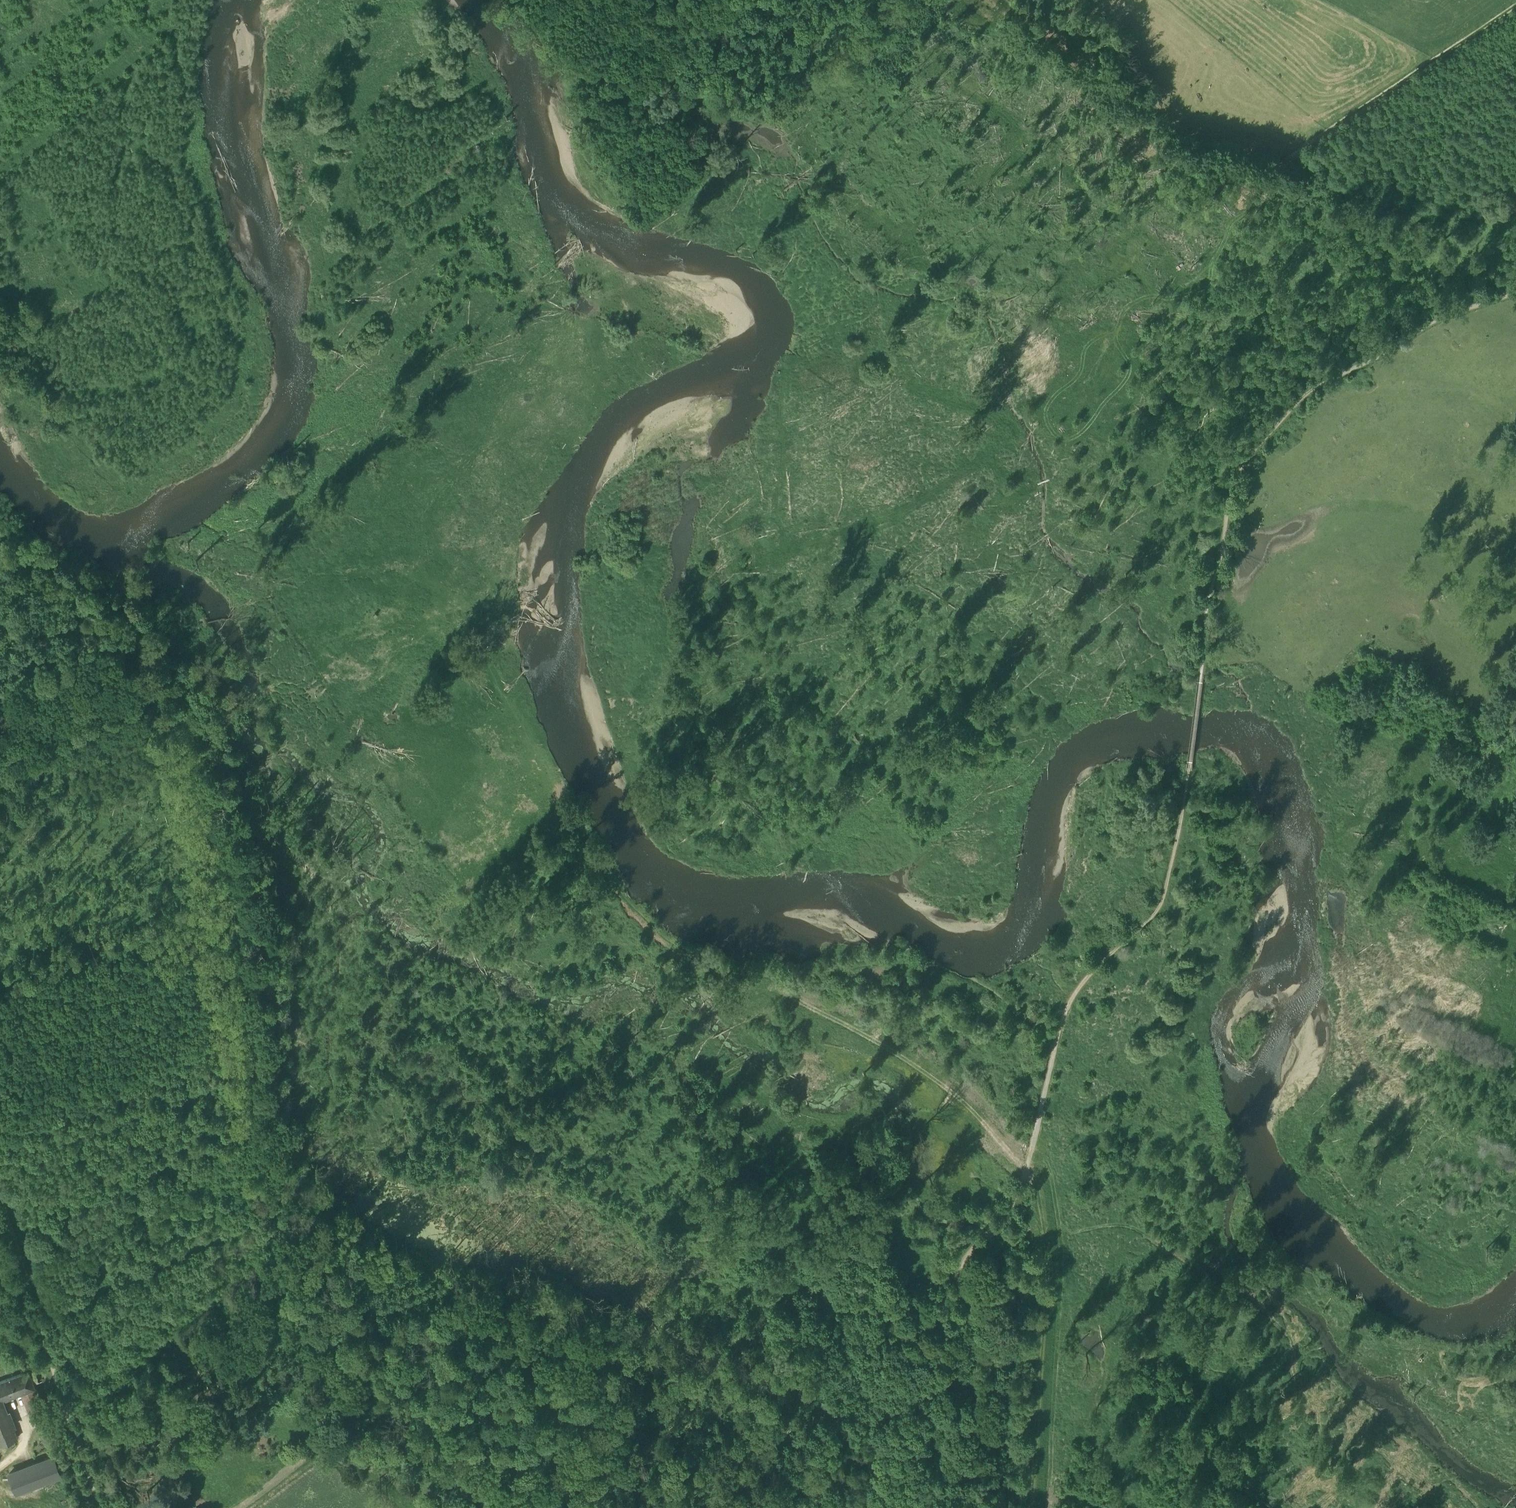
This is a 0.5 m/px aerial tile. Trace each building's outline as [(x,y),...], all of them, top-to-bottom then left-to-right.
[(34,1369),(28,1371),(31,1379),(37,1378),(34,1369)] [(0,1382),(0,1397),(0,1398),(19,1390),(24,1388),(25,1391),(34,1387),(33,1384),(31,1379),(28,1371),(0,1382)] [(45,1408),(35,1384),(33,1384),(34,1387),(25,1391),(24,1388),(19,1390),(29,1415),(45,1408)] [(0,1398),(0,1397),(0,1444),(0,1445),(15,1438),(0,1398)] [(58,1418),(51,1421),(52,1427),(60,1424),(58,1418)] [(54,1455),(9,1472),(17,1492),(62,1475),(54,1455)]
